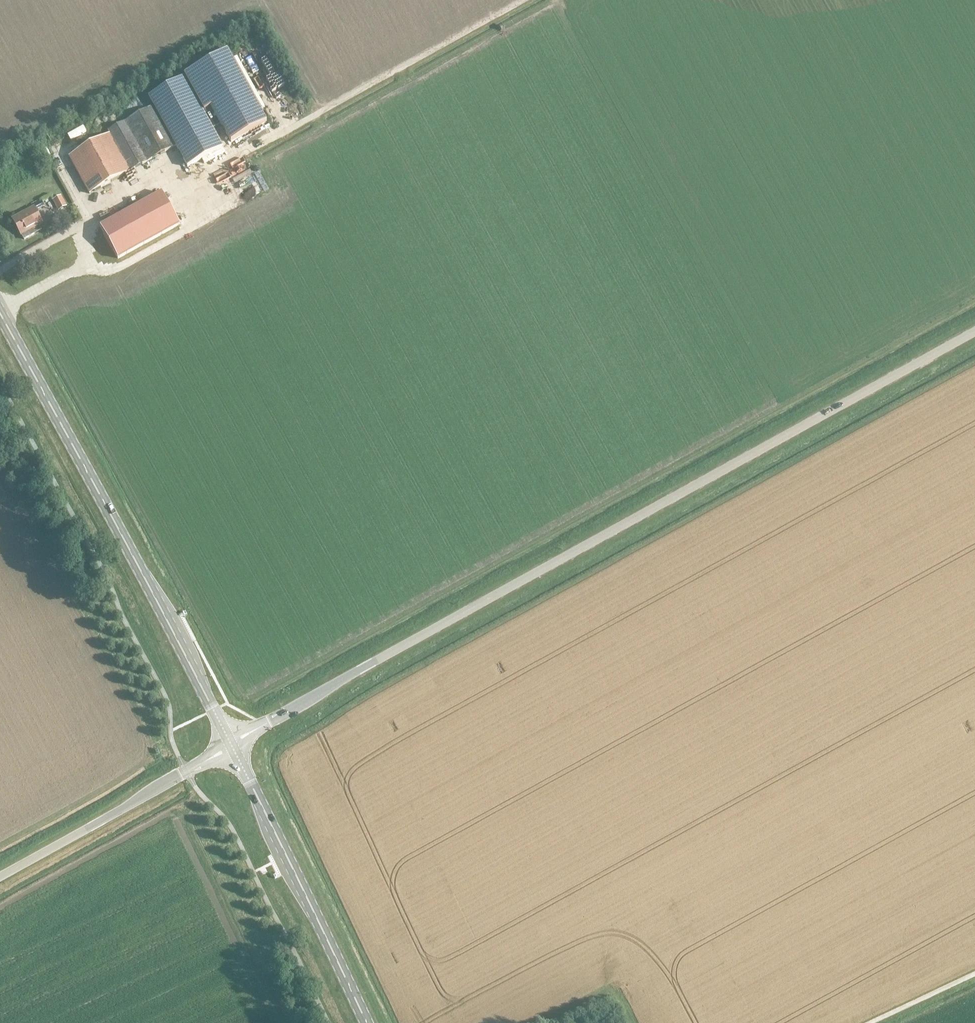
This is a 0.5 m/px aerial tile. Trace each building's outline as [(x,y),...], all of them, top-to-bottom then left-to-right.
[(213,131),(223,126),(232,142),(269,122),(231,52),(183,78),(213,131)] [(148,97),(154,107),(175,146),(187,167),(222,148),(213,131),(183,78),(148,97)] [(154,107),(124,123),(145,163),(175,146),(154,107)] [(124,123),(108,132),(109,135),(129,172),(145,163),(124,123)] [(109,135),(69,158),(89,194),(129,172),(109,135)] [(179,225),(177,220),(171,209),(162,193),(100,227),(104,235),(109,243),(113,251),(115,254),(118,259),(179,225)] [(52,200),(57,211),(65,207),(60,196),(52,200)] [(21,236),(21,235),(24,240),(34,234),(32,230),(42,224),(33,208),(12,219),(21,236)]
